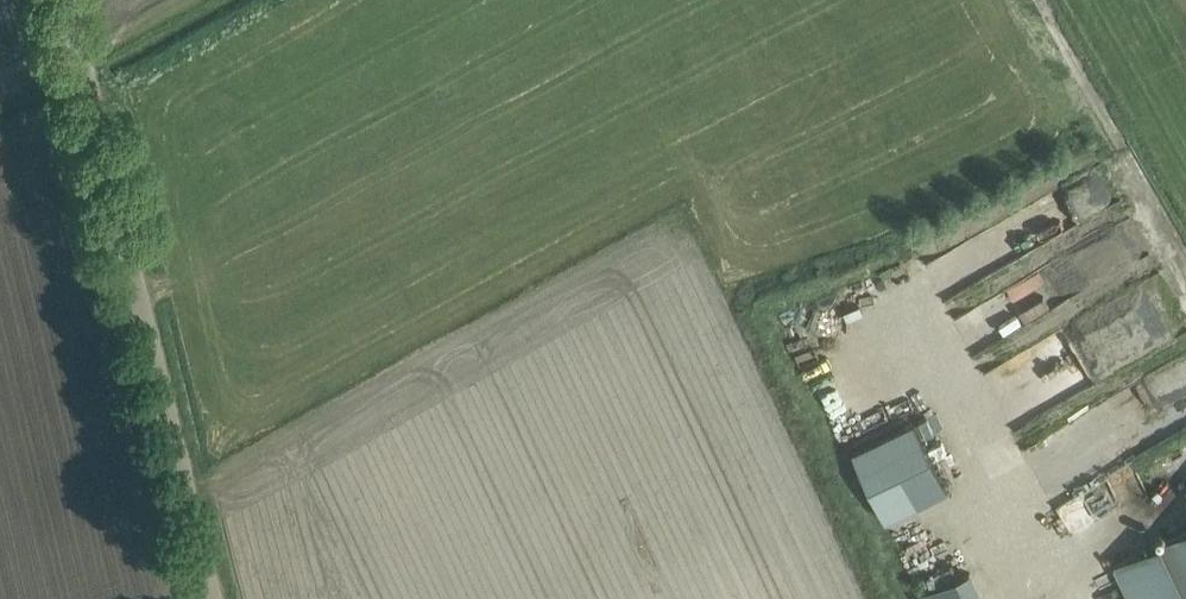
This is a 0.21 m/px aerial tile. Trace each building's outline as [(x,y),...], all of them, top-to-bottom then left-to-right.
[(844,451),(877,521),(941,490),(908,421),(844,451)] [(1118,564),(1135,598),(1185,598),(1185,531),(1118,564)] [(919,596),(921,598),(986,598),(972,570),(919,596)]
